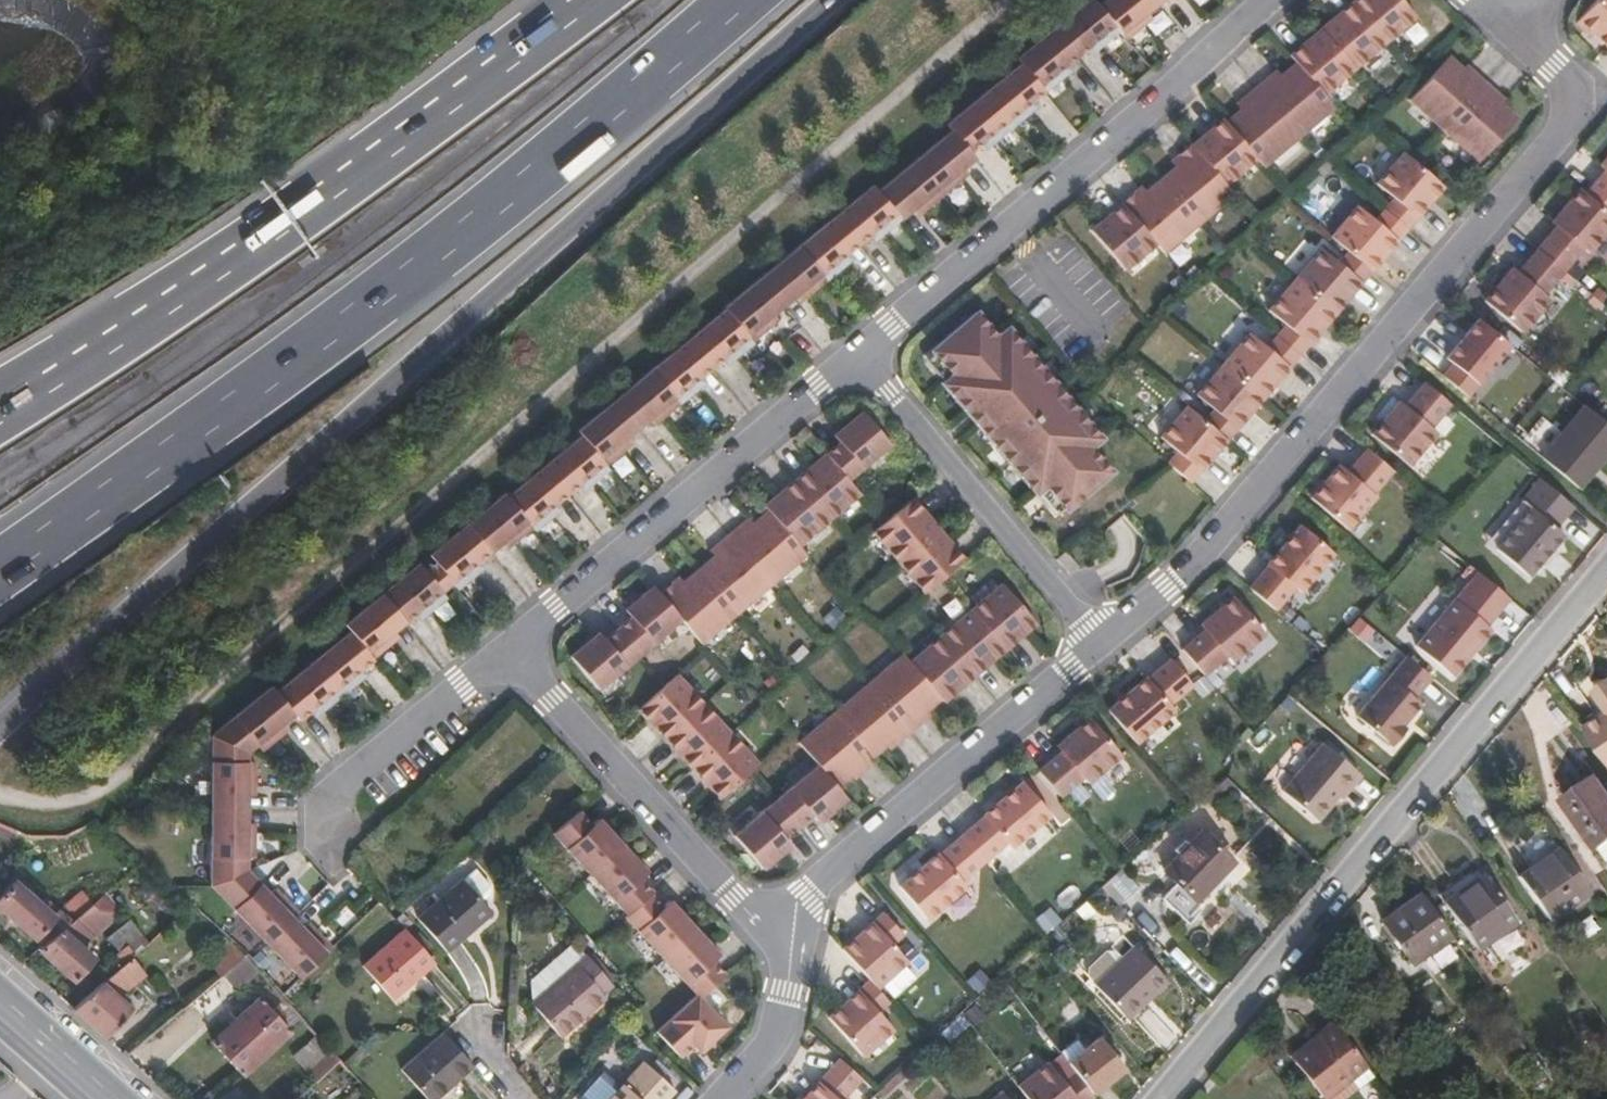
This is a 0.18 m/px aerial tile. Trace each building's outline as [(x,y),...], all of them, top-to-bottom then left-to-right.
[(1097,6),(1092,0),(1087,0),(1052,28),(1075,55),(1087,45),(1092,51),(1118,30),(1097,6)] [(1157,2),(1156,0),(1104,0),(1097,6),(1118,30),(1125,38),(1151,18),(1146,11),(1157,2)] [(1401,0),(1355,0),(1352,3),(1384,42),(1415,17),(1401,0)] [(1578,19),(1578,20),(1606,46),(1606,0),(1595,0),(1578,19)] [(1384,42),(1352,3),(1320,29),(1354,69),(1384,42)] [(1069,70),(1065,65),(1075,55),(1052,28),(1016,58),(1016,59),(1019,63),(1043,91),(1045,91),(1069,70)] [(1354,69),(1320,29),(1290,55),(1296,63),(1323,95),(1354,69)] [(1443,131),(1485,84),(1472,73),(1465,66),(1462,70),(1447,57),(1408,101),(1443,131)] [(1036,106),(1031,100),(1043,91),(1019,63),(982,94),(1011,127),(1028,113),(1036,106)] [(1280,76),(1276,70),(1269,76),(1256,87),(1297,137),(1333,107),(1323,95),(1296,63),(1280,76)] [(1506,102),(1498,95),(1485,84),(1443,131),(1478,162),(1517,118),(1503,105),(1506,102)] [(1256,87),(1243,98),(1236,104),(1240,109),(1225,123),(1256,159),(1263,167),(1297,137),(1256,87)] [(986,148),(993,141),(1011,127),(982,94),(946,124),(950,131),(969,151),(981,141),(986,148)] [(1256,159),(1225,123),(1222,119),(1192,145),(1225,185),(1256,159)] [(968,173),(963,167),(974,157),(969,151),(950,131),(913,161),(942,194),(968,173)] [(1191,144),(1177,156),(1171,161),(1175,166),(1160,179),(1198,223),(1232,194),(1225,185),(1192,145),(1191,144)] [(1442,187),(1402,153),(1377,184),(1393,199),(1384,210),(1407,229),(1442,187)] [(1599,166),(1604,170),(1585,193),(1606,212),(1606,156),(1599,166)] [(942,194),(913,161),(876,191),(899,218),(910,209),(916,215),(942,194)] [(1141,187),(1134,192),(1122,202),(1121,204),(1155,244),(1163,253),(1198,223),(1160,179),(1146,191),(1141,187)] [(858,243),(869,234),(874,239),(899,218),(876,191),(872,186),(834,216),(858,243)] [(1606,233),(1606,212),(1585,193),(1579,189),(1552,222),(1557,226),(1537,250),(1563,272),(1583,249),(1589,254),(1606,233)] [(1155,244),(1121,204),(1090,230),(1124,270),(1155,244)] [(1370,272),(1407,229),(1384,210),(1374,222),(1356,207),(1330,237),(1348,253),(1370,272)] [(825,280),(851,259),(846,253),(858,243),(834,216),(797,247),(825,280)] [(799,301),(825,280),(797,247),(760,278),(784,304),(795,295),(799,301)] [(1334,314),(1370,272),(1348,253),(1338,264),(1320,249),(1294,280),(1334,314)] [(1545,295),(1563,272),(1537,250),(1519,273),(1513,268),(1486,301),(1523,332),(1550,299),(1545,295)] [(784,304),(760,278),(723,307),(724,311),(727,313),(752,341),(777,320),(773,314),(784,304)] [(1334,314),(1294,280),(1268,311),(1284,326),(1276,336),(1298,356),(1334,314)] [(727,364),(736,358),(753,343),(752,341),(727,313),(724,311),(687,341),(711,368),(723,359),(727,364)] [(1100,438),(1074,407),(1026,350),(1006,327),(996,335),(975,312),(929,350),(949,375),(941,383),(1035,493),(1044,487),(1064,511),(1109,472),(1089,447),(1100,438)] [(1261,398),(1298,356),(1276,336),(1265,348),(1248,334),(1222,364),(1261,398)] [(711,368),(687,341),(651,371),(679,404),(697,389),(704,383),(700,377),(711,368)] [(1261,398),(1222,364),(1196,395),(1213,410),(1202,421),(1225,440),(1261,398)] [(679,404),(651,371),(614,401),(636,428),(648,420),(653,425),(679,404)] [(1430,427),(1449,404),(1423,383),(1404,406),(1398,402),(1372,435),(1409,466),(1436,432),(1430,427)] [(626,437),(636,428),(614,401),(576,431),(580,436),(604,464),(631,443),(626,437)] [(1190,483),(1225,440),(1202,421),(1185,406),(1159,437),(1177,452),(1167,463),(1190,483)] [(1606,455),(1606,425),(1585,406),(1542,458),(1579,489),(1606,455)] [(848,480),(889,445),(861,412),(833,435),(839,443),(826,455),(848,480)] [(583,491),(591,484),(608,470),(604,464),(580,436),(543,467),(566,494),(578,485),(583,491)] [(1372,494),(1392,471),(1366,449),(1346,472),(1339,466),(1310,499),(1347,530),(1375,496),(1372,494)] [(859,493),(848,480),(826,455),(795,480),(829,520),(859,493)] [(560,509),(555,504),(566,494),(543,467),(506,497),(532,528),(535,531),(560,509)] [(1486,542),(1494,548),(1528,576),(1539,563),(1545,567),(1557,552),(1552,548),(1563,535),(1554,528),(1573,507),(1538,479),(1486,542)] [(829,520),(795,480),(765,506),(768,511),(799,546),(829,520)] [(532,528),(506,497),(503,494),(466,524),(489,552),(501,543),(506,549),(532,528)] [(938,529),(912,498),(872,532),(898,563),(938,529)] [(749,518),(742,524),(729,535),(772,584),(806,555),(799,546),(768,511),(754,523),(749,518)] [(457,589),(474,574),(482,568),(477,562),(489,552),(466,524),(428,556),(451,583),(457,589)] [(1299,593),(1333,554),(1300,526),(1267,565),(1268,566),(1248,589),(1274,611),(1293,588),(1299,593)] [(964,559),(938,529),(898,563),(924,593),(964,559)] [(729,535),(717,546),(710,552),(714,557),(699,570),(737,614),(772,584),(729,535)] [(1078,567),(1065,552),(1057,559),(1069,575),(1078,567)] [(451,583),(428,556),(418,564),(441,592),(451,583)] [(441,592),(418,564),(380,595),(403,622),(415,613),(420,619),(445,598),(441,592)] [(737,614),(699,570),(684,583),(679,577),(659,594),(681,619),(702,643),(737,614)] [(1452,676),(1490,630),(1486,626),(1508,599),(1476,573),(1416,646),(1418,648),(1452,676)] [(1036,623),(1001,584),(971,609),(1005,649),(1036,623)] [(639,654),(681,619),(659,594),(652,587),(624,610),(631,617),(618,629),(639,654)] [(403,622),(380,595),(343,625),(349,632),(372,659),(397,637),(393,632),(403,622)] [(1264,635),(1232,598),(1200,626),(1204,631),(1182,651),(1203,676),(1226,657),(1232,663),(1264,635)] [(1005,649),(971,609),(940,636),(974,675),(1005,649)] [(598,690),(639,654),(618,629),(605,640),(598,633),(569,657),(598,690)] [(365,675),(361,670),(372,659),(349,632),(312,663),(339,696),(365,675)] [(974,675),(940,636),(910,662),(941,698),(943,702),(974,675)] [(1177,647),(1169,653),(1192,684),(1200,678),(1177,647)] [(941,698),(910,662),(903,655),(868,684),(909,732),(929,715),(926,711),(941,698)] [(1405,730),(1402,727),(1410,719),(1421,705),(1414,699),(1431,678),(1406,657),(1357,717),(1392,747),(1405,730)] [(1173,711),(1168,705),(1191,686),(1170,660),(1147,679),(1145,679),(1107,711),(1135,745),(1173,711)] [(314,717),(322,710),(339,696),(312,663),(275,693),(292,715),(297,720),(309,711),(314,717)] [(666,739),(704,705),(676,675),(638,710),(666,739)] [(889,749),(896,743),(909,732),(868,684),(833,714),(871,758),(885,746),(889,749)] [(281,724),(292,715),(275,693),(269,687),(232,717),(255,746),(260,751),(286,730),(281,724)] [(1596,698),(1606,713),(1606,690),(1596,698)] [(693,770),(731,734),(704,705),(666,739),(693,770)] [(871,758),(833,714),(799,743),(819,765),(836,788),(850,775),(853,778),(861,773),(874,761),(871,758)] [(1583,730),(1606,763),(1606,714),(1583,730)] [(255,746),(232,717),(210,736),(245,753),(255,746)] [(1120,756),(1089,719),(1056,747),(1061,753),(1038,772),(1060,797),(1082,778),(1088,784),(1120,756)] [(720,798),(759,764),(731,734),(693,770),(720,798)] [(245,763),(245,753),(210,736),(210,762),(245,763)] [(1363,777),(1360,775),(1324,745),(1283,793),(1315,820),(1322,820),(1330,811),(1330,803),(1337,795),(1343,801),(1363,777)] [(253,795),(253,763),(245,763),(210,762),(210,809),(245,810),(246,796),(253,795)] [(817,822),(845,798),(836,788),(819,765),(776,801),(797,827),(811,815),(817,822)] [(1596,779),(1572,794),(1562,801),(1597,849),(1606,843),(1606,795),(1596,779)] [(1011,850),(1050,817),(1022,783),(984,815),(984,818),(962,838),(984,863),(1006,844),(1011,850)] [(790,845),(784,838),(797,827),(776,801),(734,836),(762,869),(790,845)] [(253,858),(253,824),(245,824),(245,810),(210,809),(210,858),(245,858),(253,858)] [(622,847),(598,820),(590,826),(577,813),(551,835),(589,876),(622,847)] [(0,821),(0,835),(8,838),(13,827),(0,821)] [(1196,897),(1231,863),(1200,835),(1166,869),(1196,897)] [(961,883),(984,863),(962,838),(940,856),(938,856),(899,888),(927,922),(965,889),(961,883)] [(651,893),(639,880),(646,873),(622,847),(589,876),(626,916),(649,895),(651,893)] [(1584,893),(1554,851),(1520,875),(1549,917),(1584,893)] [(245,871),(245,858),(210,858),(209,886),(245,871)] [(232,909),(259,885),(245,871),(209,886),(232,909)] [(1516,921),(1482,874),(1443,903),(1476,950),(1516,921)] [(83,898),(70,884),(49,902),(44,897),(41,900),(21,881),(17,885),(6,875),(0,881),(0,906),(35,938),(83,898)] [(446,952),(491,914),(462,880),(417,918),(446,952)] [(297,914),(274,890),(268,895),(259,885),(232,909),(265,943),(291,919),(297,914)] [(105,900),(95,888),(88,893),(98,905),(105,900)] [(70,936),(101,908),(98,905),(88,893),(83,898),(35,938),(31,941),(62,970),(83,950),(70,936)] [(1449,934),(1420,894),(1380,922),(1410,962),(1449,934)] [(693,929),(668,902),(661,908),(649,895),(626,916),(624,918),(661,958),(693,929)] [(121,937),(131,929),(119,914),(98,931),(107,942),(106,946),(115,957),(123,950),(129,945),(121,937)] [(908,963),(892,946),(903,936),(884,914),(842,949),(870,982),(877,990),(908,963)] [(330,948),(306,923),(301,929),(291,919),(265,943),(298,978),(330,948)] [(129,945),(138,937),(131,929),(121,937),(129,945)] [(392,999),(434,963),(404,929),(362,966),(392,999)] [(711,963),(718,956),(693,929),(661,958),(695,997),(697,999),(699,998),(723,976),(711,963)] [(213,967),(236,948),(216,930),(210,936),(215,942),(200,955),(212,968),(213,967)] [(226,981),(249,962),(236,948),(213,967),(226,981)] [(1161,1001),(1159,997),(1171,988),(1140,949),(1126,960),(1120,952),(1112,951),(1094,965),(1094,974),(1133,1025),(1161,1001)] [(123,1000),(111,986),(135,964),(123,950),(115,957),(64,999),(97,1029),(123,1000)] [(559,1037),(606,998),(576,965),(530,1005),(559,1037)] [(894,1031),(879,1013),(889,1003),(877,990),(870,982),(828,1018),(862,1058),(894,1031)] [(282,1022),(271,1010),(276,1004),(264,991),(258,996),(251,988),(226,1008),(229,1013),(205,1034),(232,1064),(255,1043),(258,1044),(282,1022)] [(698,1054),(725,1028),(699,998),(697,999),(695,997),(654,1034),(678,1059),(691,1047),(698,1054)] [(1313,1037),(1288,1056),(1322,1098),(1343,1098),(1357,1088),(1350,1080),(1367,1067),(1331,1021),(1313,1037)] [(472,1069),(441,1034),(401,1070),(427,1098),(436,1098),(472,1069)] [(1122,1070),(1099,1039),(1084,1050),(1075,1040),(1059,1052),(1076,1074),(1092,1094),(1122,1070)] [(303,1069),(327,1048),(319,1040),(295,1060),(303,1069)] [(861,1080),(841,1059),(804,1098),(844,1098),(861,1080)] [(1076,1074),(1065,1084),(1048,1064),(1018,1088),(1027,1098),(1091,1098),(1094,1097),(1092,1094),(1076,1074)] [(669,1094),(637,1065),(607,1098),(665,1098),(669,1094)] [(293,1078),(285,1085),(299,1098),(315,1098),(293,1078)] [(285,1085),(272,1098),(299,1098),(285,1085)]
